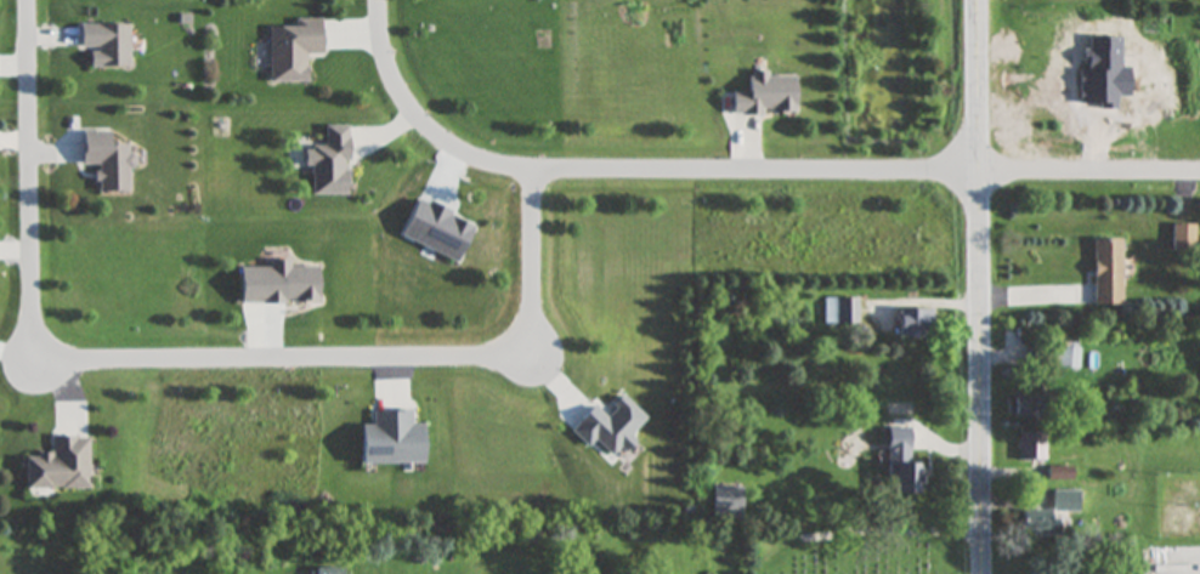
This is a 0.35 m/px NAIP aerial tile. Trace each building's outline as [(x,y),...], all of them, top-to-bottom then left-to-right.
[(322,55),(321,20),(295,21),(295,28),(270,28),(271,84),(308,84),(308,55),(322,55)] [(129,26),(79,27),(79,49),(90,49),(90,69),(129,69),(129,26)] [(795,115),(795,76),(748,76),(748,93),(731,93),(731,115),(795,115)] [(326,127),(326,149),(307,149),(307,167),(313,167),(313,196),(348,196),(348,127),(326,127)] [(82,133),(81,165),(97,166),(97,192),(128,193),(128,145),(110,145),(110,133),(82,133)] [(1172,252),(1195,252),(1195,226),(1172,226),(1172,252)] [(1120,307),(1120,241),(1093,241),(1093,307),(1120,307)] [(824,298),(824,325),(858,325),(858,298),(824,298)] [(932,310),(897,310),(897,338),(932,338),(932,310)] [(1057,350),(1035,350),(1035,370),(1057,370),(1057,350)] [(1079,350),(1060,350),(1060,370),(1078,370),(1079,350)] [(1008,398),(1008,416),(1040,416),(1040,398),(1008,398)] [(359,427),(359,465),(422,465),(422,426),(409,426),(409,413),(371,413),(371,427),(359,427)] [(895,460),(895,494),(919,494),(919,464),(909,464),(909,428),(887,428),(887,460),(895,460)] [(1019,433),(1019,461),(1044,461),(1044,433),(1019,433)] [(86,437),(51,437),(51,456),(24,456),(24,489),(86,489),(86,437)] [(1072,468),(1048,468),(1048,480),(1072,480),(1072,468)] [(1021,511),(1021,535),(1050,535),(1050,517),(1078,517),(1078,492),(1052,492),(1052,511),(1021,511)]
